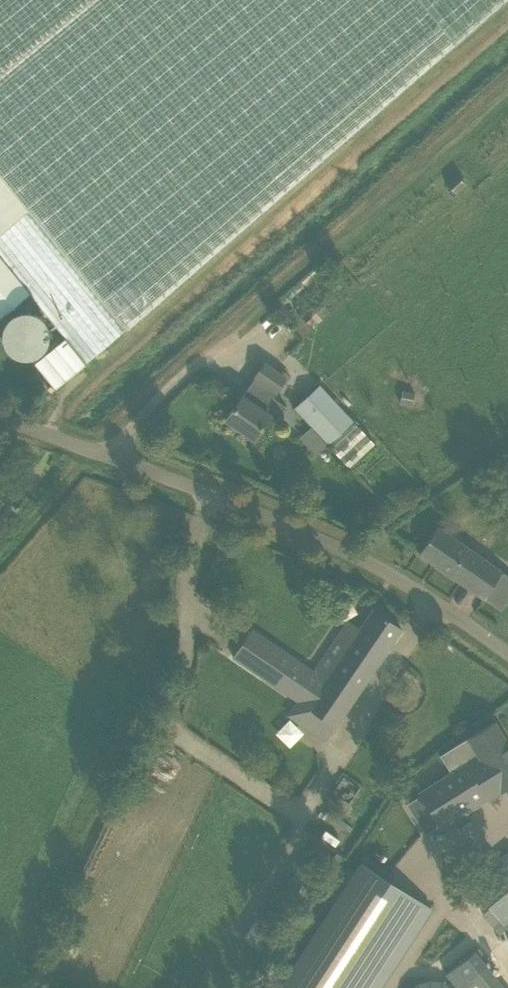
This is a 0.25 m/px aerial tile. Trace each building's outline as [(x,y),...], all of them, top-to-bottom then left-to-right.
[(54,324),(65,337),(34,363),(54,388),(503,0),(0,0),(0,317),(29,293),(54,324)] [(465,183),(458,175),(447,185),(454,192),(465,183)] [(273,398),(277,392),(275,391),(285,377),(264,363),(255,377),(242,395),(239,399),(226,418),(254,438),(269,416),(276,421),(285,406),(273,398)] [(29,379),(39,391),(47,385),(37,372),(29,379)] [(294,408),(328,444),(354,421),(320,384),(294,408)] [(399,403),(412,406),(415,393),(402,390),(399,403)] [(483,598),(484,598),(502,571),(438,526),(419,553),(483,598)] [(360,628),(348,620),(313,671),(251,629),(233,656),(297,699),(336,726),(402,629),(373,609),(360,628)] [(274,731),(290,745),(302,730),(287,717),(274,731)] [(488,799),(507,787),(507,744),(494,722),(440,756),(448,769),(406,795),(431,834),(488,799)] [(342,857),(336,853),(329,862),(336,866),(342,857)] [(506,868),(498,858),(468,882),(507,930),(507,867),(506,868)] [(438,905),(369,860),(287,987),(385,987),(438,905)] [(458,987),(503,987),(474,950),(445,971),(458,987)]
